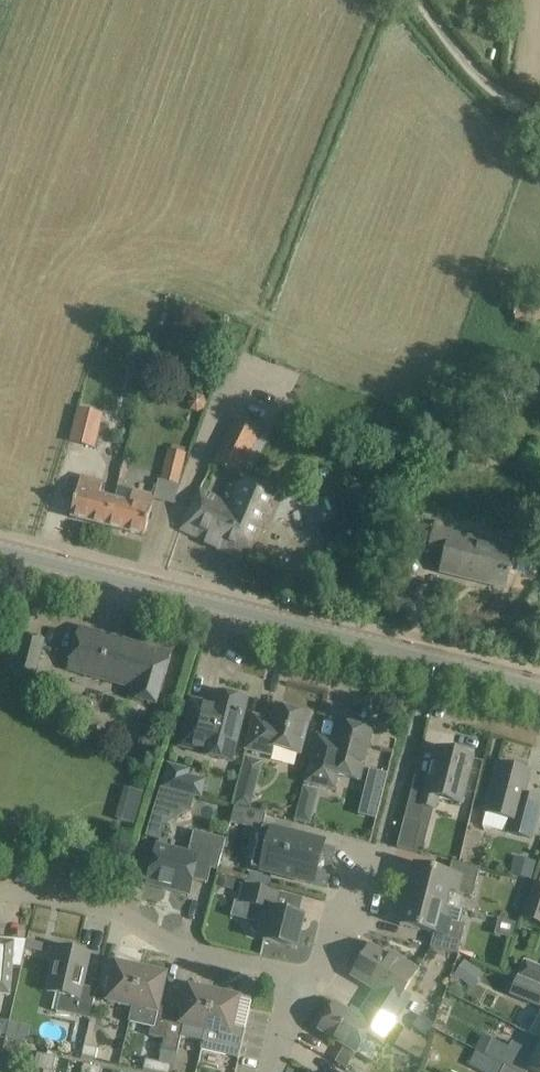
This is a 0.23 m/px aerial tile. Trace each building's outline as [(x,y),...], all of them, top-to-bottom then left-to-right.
[(95,448),(104,414),(78,408),(70,442),(95,448)] [(215,462),(240,475),(262,431),(237,418),(215,462)] [(169,449),(161,480),(179,485),(187,454),(169,449)] [(100,495),(103,482),(82,477),(71,517),(110,527),(117,500),(100,495)] [(230,480),(222,499),(200,489),(182,530),(217,545),(216,548),(244,560),(274,491),(244,479),(242,485),(230,480)] [(117,500),(110,527),(145,536),(155,496),(134,491),(130,503),(117,500)] [(515,550),(452,534),(454,529),(437,524),(430,550),(446,554),(442,571),(506,588),(515,550)] [(157,703),(169,660),(170,660),(172,653),(113,636),(112,640),(97,635),(98,632),(81,628),(69,669),(132,687),(130,696),(157,703)] [(38,680),(46,641),(25,636),(20,656),(15,655),(12,668),(17,670),(16,675),(38,680)] [(193,700),(181,746),(202,751),(201,753),(232,761),(247,701),(217,693),(214,705),(193,700)] [(300,755),(310,717),(276,708),(272,722),(255,717),(247,750),(271,756),(273,748),(300,755)] [(334,789),(338,775),(360,781),(373,732),(339,723),(332,750),(315,746),(306,782),(334,789)] [(424,806),(434,809),(437,798),(461,804),(473,757),(438,748),(430,781),(415,778),(397,848),(414,853),(422,823),(420,822),(424,806)] [(539,808),(539,800),(524,795),(530,772),(500,764),(487,813),(512,819),(508,832),(532,838),(539,808)] [(359,813),(376,818),(388,773),(370,768),(359,813)] [(204,783),(187,779),(188,775),(167,770),(162,789),(200,798),(204,783)] [(255,791),(239,787),(235,805),(250,809),(255,791)] [(162,790),(146,840),(159,843),(164,829),(191,813),(195,798),(162,790)] [(120,803),(116,819),(136,825),(140,809),(120,803)] [(262,827),(263,827),(266,814),(235,807),(231,822),(261,830),(262,827)] [(298,809),(295,820),(311,824),(314,813),(298,809)] [(324,865),(320,857),(324,843),(263,827),(262,827),(261,830),(252,868),(313,884),(317,869),(324,865)] [(156,848),(148,880),(175,887),(174,891),(190,894),(194,879),(208,883),(211,870),(218,872),(226,840),(195,832),(189,852),(188,856),(156,848)] [(510,874),(532,880),(537,862),(515,856),(510,874)] [(415,866),(408,896),(447,906),(451,891),(459,893),(473,897),(481,870),(453,862),(450,874),(415,866)] [(524,916),(539,922),(539,881),(537,880),(524,916)] [(268,925),(264,941),(297,949),(305,917),(273,909),(277,893),(243,885),(238,904),(262,909),(258,923),(268,925)] [(400,925),(433,933),(429,945),(458,953),(465,925),(443,919),(447,906),(408,896),(400,925)] [(10,994),(13,966),(14,953),(15,940),(0,938),(0,994),(10,994)] [(375,989),(366,1003),(396,1021),(399,1018),(412,997),(404,992),(406,989),(418,969),(401,959),(399,962),(371,945),(352,975),(375,989)] [(58,946),(48,991),(59,994),(55,1010),(90,1017),(96,988),(83,985),(90,953),(58,946)] [(454,974),(464,981),(474,967),(465,960),(454,974)] [(526,962),(521,975),(539,983),(539,968),(526,962)] [(117,964),(108,1001),(133,1006),(141,965),(130,963),(129,967),(117,964)] [(154,1025),(152,1034),(166,1037),(171,1014),(172,1008),(160,1005),(167,975),(155,972),(156,968),(141,965),(133,1006),(131,1021),(154,1025)] [(539,1007),(539,986),(518,977),(510,995),(539,1007)] [(183,1017),(171,1014),(166,1037),(163,1048),(176,1050),(179,1051),(182,1036),(203,1041),(204,1041),(206,1030),(216,989),(213,988),(203,986),(202,990),(190,987),(183,1017)] [(229,992),(216,989),(206,1030),(204,1041),(201,1051),(239,1060),(245,1032),(233,1029),(240,998),(228,996),(229,992)] [(383,1044),(396,1021),(366,1003),(358,1017),(335,1003),(319,1029),(357,1052),(368,1035),(383,1044)] [(425,1037),(435,1024),(422,1014),(412,1026),(425,1037)] [(539,1038),(539,1015),(531,1033),(537,1037),(539,1038)] [(0,1020),(0,1035),(7,1036),(10,1021),(0,1020)] [(408,1052),(417,1036),(405,1029),(396,1045),(408,1052)] [(537,1037),(529,1051),(512,1042),(509,1048),(493,1039),(484,1035),(476,1050),(485,1055),(505,1066),(518,1071),(529,1071),(531,1068),(538,1071),(539,1071),(539,1038),(537,1037)] [(84,1055),(98,1058),(100,1047),(86,1044),(84,1055)] [(476,1050),(469,1065),(482,1071),(518,1071),(505,1066),(485,1055),(476,1050)] [(45,1069),(48,1055),(39,1053),(36,1067),(45,1069)] [(56,1057),(48,1055),(45,1069),(45,1071),(53,1071),(56,1057)] [(160,1061),(148,1058),(145,1069),(157,1071),(158,1071),(160,1061)] [(161,1060),(160,1061),(158,1071),(171,1071),(173,1063),(161,1060)] [(94,1065),(85,1063),(83,1071),(93,1071),(94,1065)]
